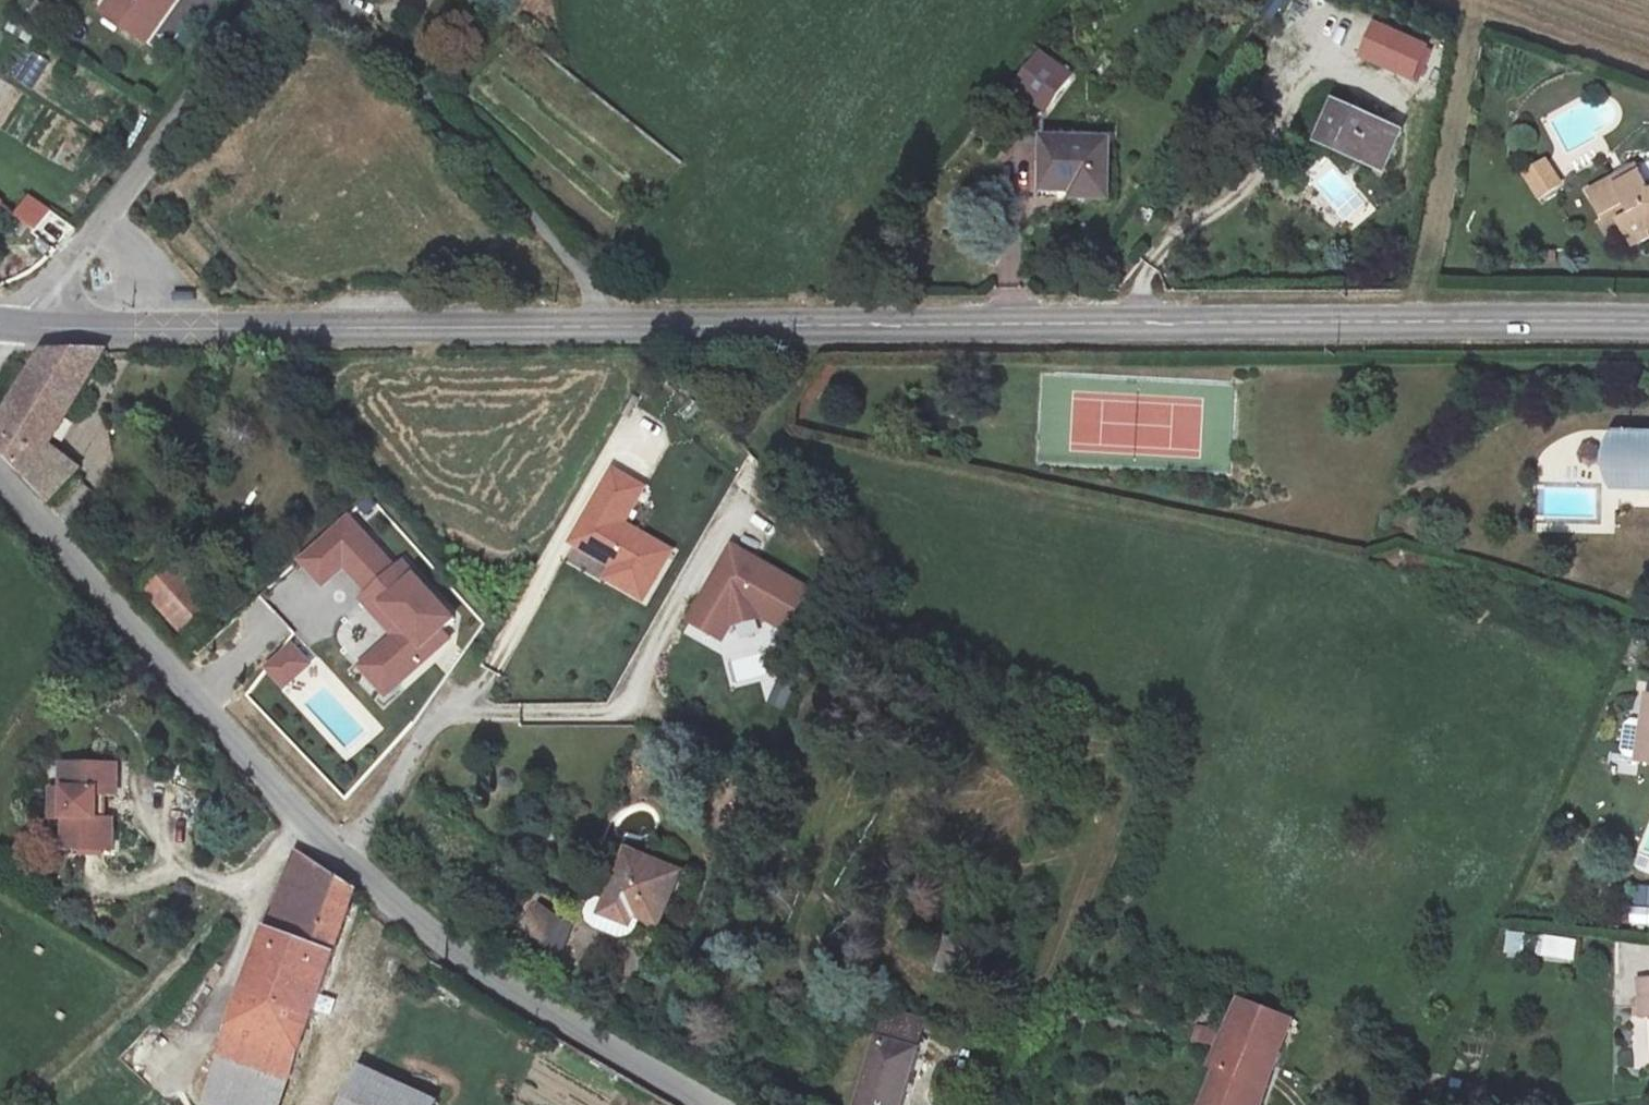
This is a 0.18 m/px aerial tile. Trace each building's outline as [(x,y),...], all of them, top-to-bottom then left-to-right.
[(107,7),(146,36),(174,0),(112,0),(107,7)] [(1357,57),(1414,79),(1429,39),(1372,18),(1357,57)] [(32,51),(18,79),(35,87),(49,60),(32,51)] [(1061,89),(1033,66),(1008,98),(1037,120),(1061,89)] [(1405,129),(1350,106),(1336,139),(1389,163),(1405,129)] [(1114,200),(1118,146),(1057,139),(1054,162),(1059,164),(1057,190),(1095,195),(1095,199),(1114,200)] [(1607,163),(1609,166),(1619,179),(1645,161),(1634,145),(1607,163)] [(1565,187),(1547,159),(1521,177),(1541,202),(1565,187)] [(1645,161),(1619,179),(1609,166),(1584,183),(1600,204),(1585,217),(1601,237),(1621,238),(1637,258),(1648,249),(1648,166),(1645,161)] [(1334,168),(1305,195),(1339,231),(1367,204),(1334,168)] [(14,192),(0,183),(0,209),(14,192)] [(37,186),(25,201),(19,210),(39,223),(56,201),(37,186)] [(3,435),(55,493),(83,458),(56,439),(112,344),(21,343),(0,381),(0,390),(14,399),(2,418),(11,425),(3,435)] [(1615,435),(1615,493),(1648,493),(1648,435),(1615,435)] [(658,494),(617,469),(584,525),(598,535),(590,550),(617,565),(609,578),(646,599),(673,550),(638,529),(658,494)] [(443,626),(453,617),(353,505),(294,558),(321,587),(343,568),(362,590),(355,596),(389,634),(356,664),(386,698),(453,638),(443,626)] [(598,535),(584,525),(575,541),(590,550),(598,535)] [(812,590),(736,546),(723,569),(730,572),(713,604),(705,599),(693,621),(725,640),(733,625),(765,616),(788,630),(812,590)] [(173,553),(137,586),(181,634),(217,601),(173,553)] [(730,572),(723,569),(705,599),(713,604),(730,572)] [(286,690),(318,658),(295,634),(262,667),(286,690)] [(1637,759),(1648,761),(1648,700),(1637,759)] [(108,765),(126,768),(132,735),(78,726),(74,753),(79,754),(74,782),(69,810),(117,819),(122,791),(104,788),(108,765)] [(59,779),(74,782),(79,754),(74,753),(63,752),(59,779)] [(122,791),(126,768),(108,765),(104,788),(122,791)] [(342,866),(302,843),(226,1045),(259,1057),(254,1069),(285,1081),(290,1067),(296,1068),(361,880),(342,866)] [(653,942),(678,881),(628,857),(599,918),(653,942)] [(1637,905),(1648,905),(1648,884),(1638,884),(1637,905)] [(558,953),(575,923),(535,900),(518,930),(558,953)] [(1522,956),(1525,933),(1508,930),(1505,954),(1522,956)] [(1574,962),(1576,938),(1538,935),(1537,960),(1574,962)] [(1648,1062),(1648,1014),(1635,1014),(1635,1062),(1648,1062)] [(924,1024),(888,1018),(874,1077),(866,1104),(902,1104),(924,1024)] [(1213,1044),(1217,1029),(1196,1023),(1192,1038),(1213,1044)] [(1234,1031),(1219,1064),(1228,1068),(1213,1104),(1270,1104),(1290,1053),(1234,1031)] [(354,1073),(343,1104),(431,1104),(433,1102),(354,1073)]
